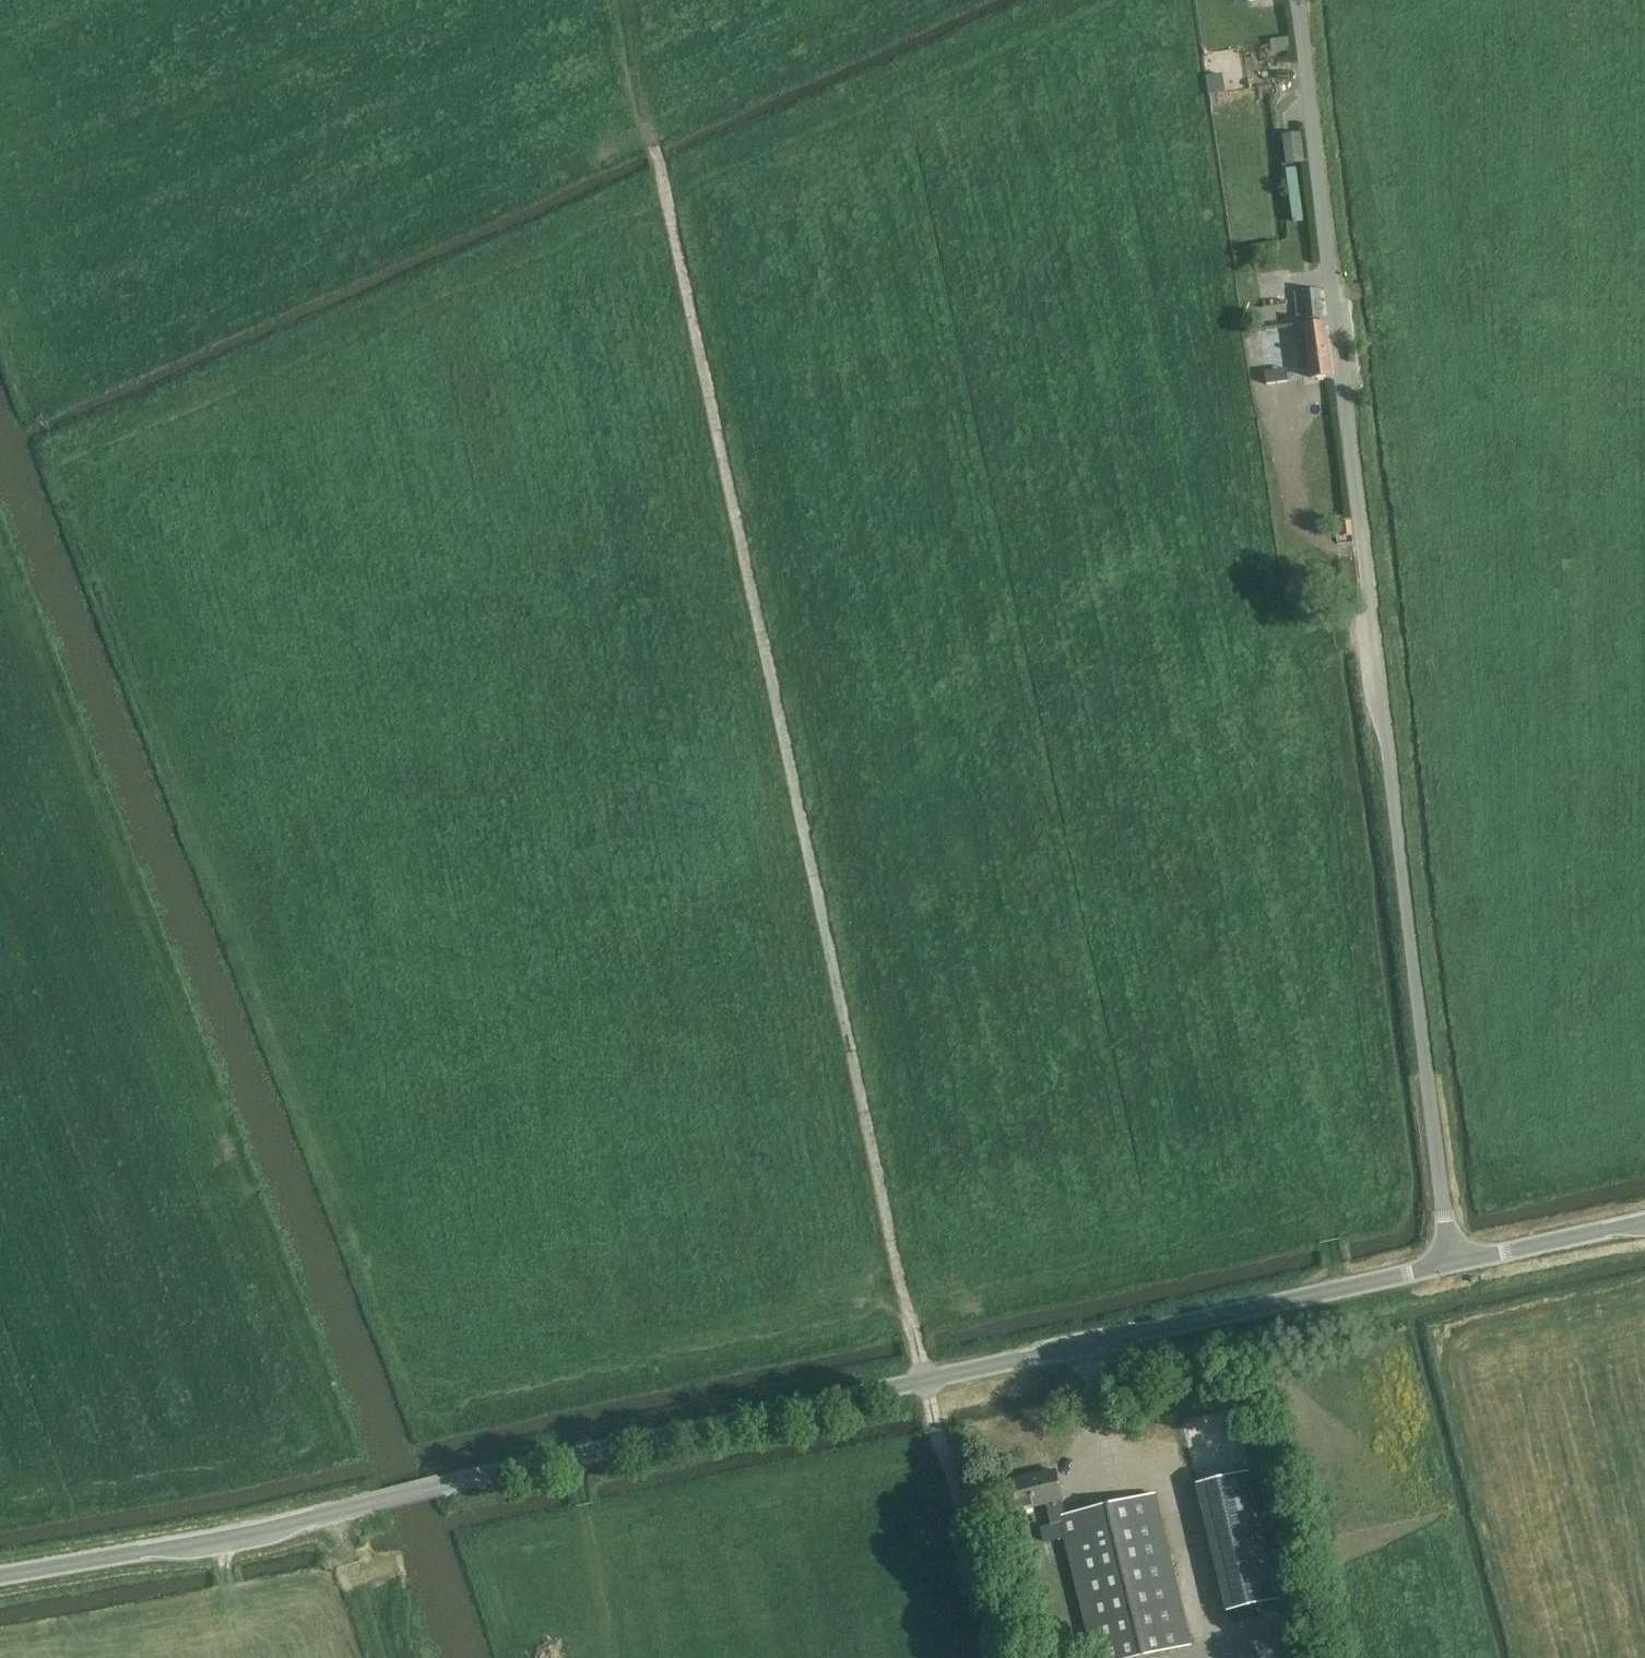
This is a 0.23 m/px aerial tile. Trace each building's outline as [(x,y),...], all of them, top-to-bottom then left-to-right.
[(1288,37),(1270,40),(1272,53),(1290,51),(1288,37)] [(1210,75),(1211,93),(1229,92),(1228,74),(1210,75)] [(1300,134),(1290,135),(1283,136),(1287,165),(1304,162),(1300,134)] [(1293,219),(1304,219),(1302,168),(1291,169),(1293,219)] [(1321,290),(1293,292),(1296,321),(1306,320),(1307,327),(1305,327),(1312,379),(1332,376),(1329,357),(1328,350),(1325,324),(1324,318),(1321,290)] [(1343,536),(1353,535),(1351,521),(1342,522),(1343,536)] [(1160,1516),(1155,1495),(1066,1516),(1062,1501),(1063,1501),(1056,1471),(1013,1481),(1020,1513),(1046,1507),(1051,1526),(1043,1528),(1050,1560),(1068,1555),(1092,1657),(1146,1657),(1191,1647),(1160,1516)] [(1278,1600),(1253,1494),(1248,1473),(1197,1485),(1227,1612),(1278,1600)] [(1042,1609),(1058,1598),(1046,1578),(1030,1588),(1042,1609)] [(1253,1648),(1219,1655),(1220,1657),(1255,1657),(1253,1648)]
